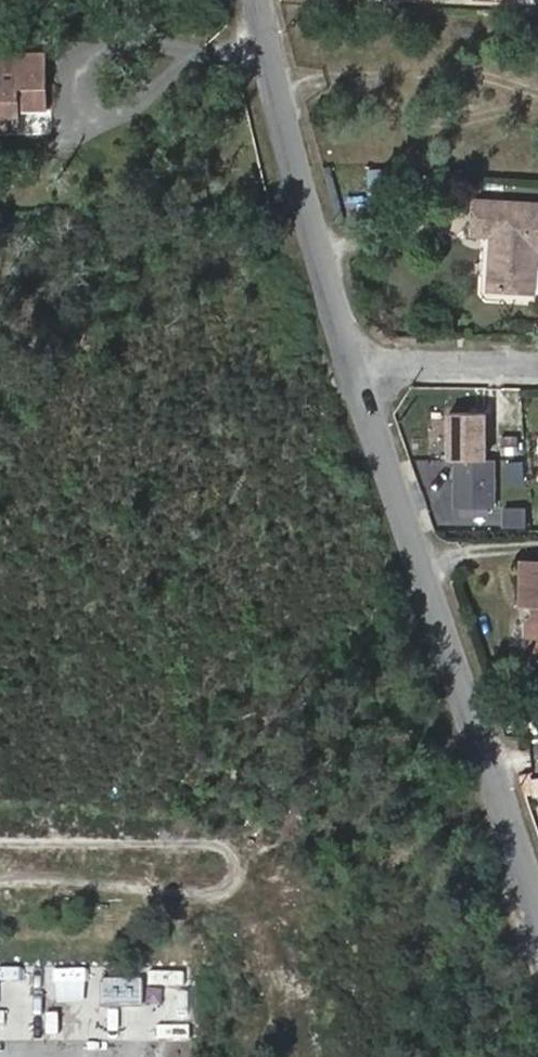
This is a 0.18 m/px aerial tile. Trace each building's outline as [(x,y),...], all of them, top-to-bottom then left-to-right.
[(46,51),(0,52),(0,132),(20,131),(20,111),(48,111),(46,51)] [(506,262),(537,266),(537,210),(488,207),(488,242),(511,243),(506,262)] [(506,262),(505,297),(537,298),(537,266),(506,262)] [(483,466),(483,420),(448,420),(448,466),(452,466),(483,466)] [(490,515),(490,466),(452,466),(452,515),(490,515)] [(524,527),(525,506),(500,506),(500,526),(524,527)] [(519,567),(520,609),(532,608),(531,625),(524,632),(527,650),(537,668),(537,567),(519,567)] [(101,1002),(140,1002),(140,977),(101,977),(101,1002)]
